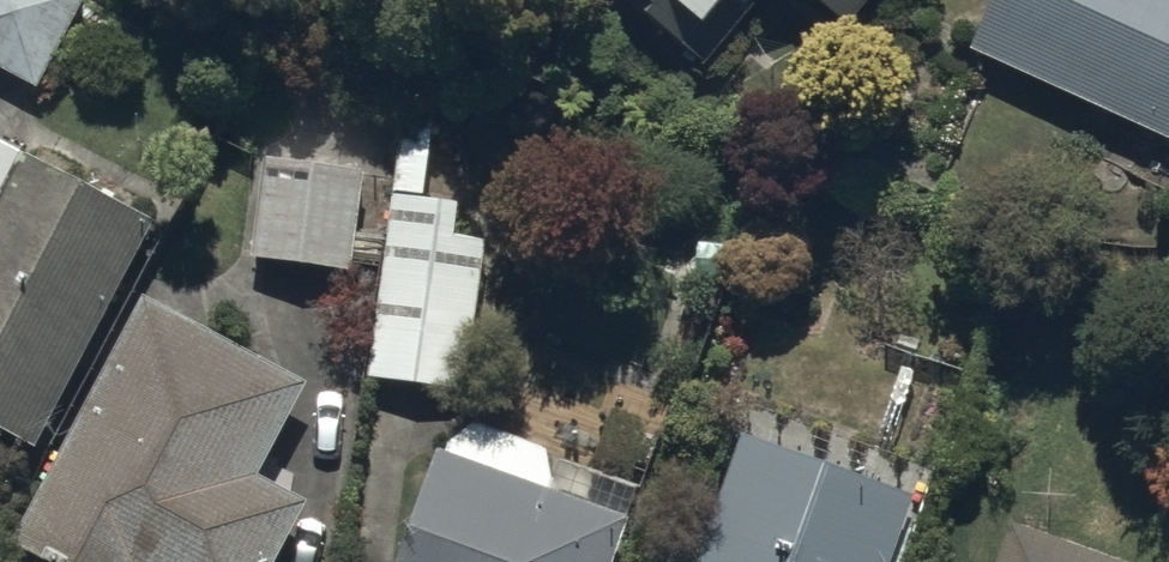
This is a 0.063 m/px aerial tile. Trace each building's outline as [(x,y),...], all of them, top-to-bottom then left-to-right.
[(39,82),(80,0),(0,0),(0,63),(39,82)] [(642,6),(707,59),(755,0),(647,0),(642,6)] [(852,22),(870,0),(825,0),(852,22)] [(971,43),(1168,135),(1168,0),(991,0),(971,43)] [(397,136),(390,190),(367,375),(468,388),(486,238),(453,234),(458,198),(425,194),(432,141),(397,136)] [(154,218),(0,139),(0,425),(38,444),(154,218)] [(360,160),(261,152),(252,254),(352,262),(360,160)] [(145,294),(11,537),(56,561),(276,561),(311,499),(258,470),(307,378),(145,294)] [(445,451),(433,447),(394,561),(605,561),(622,511),(545,485),(557,449),(457,415),(445,451)] [(912,489),(742,430),(696,561),(887,561),(912,489)]
